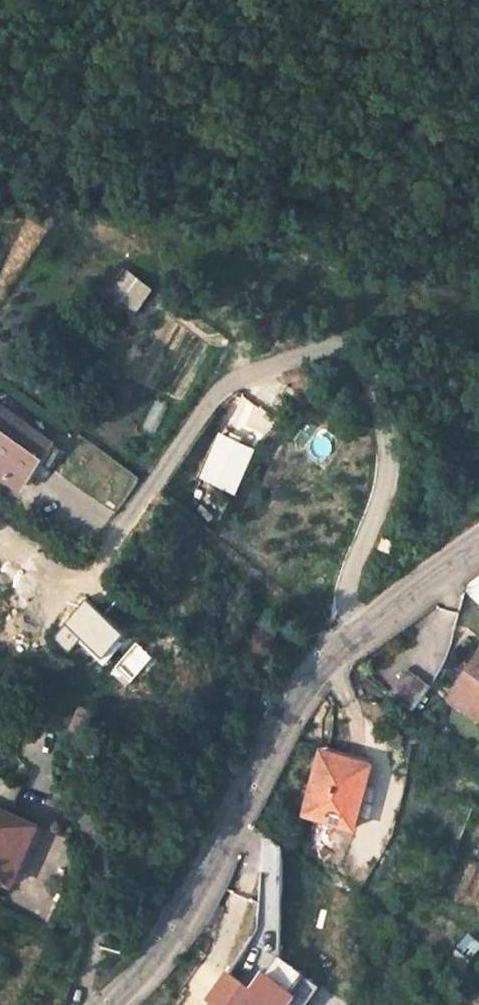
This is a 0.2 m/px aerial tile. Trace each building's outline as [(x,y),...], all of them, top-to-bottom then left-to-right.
[(139,312),(156,288),(129,268),(111,293),(139,312)] [(20,493),(50,445),(0,410),(0,479),(20,493)] [(228,462),(237,443),(218,434),(209,453),(228,462)] [(50,445),(20,493),(29,499),(59,451),(50,445)] [(452,696),(478,716),(478,657),(452,696)] [(391,693),(414,710),(431,687),(408,670),(391,693)] [(85,734),(94,714),(82,709),(73,729),(85,734)] [(375,770),(327,753),(305,813),(354,829),(375,770)] [(3,775),(0,781),(0,882),(13,888),(40,829),(17,817),(30,787),(3,775)] [(281,961),(284,840),(266,840),(263,960),(281,961)] [(478,953),(478,942),(472,935),(456,951),(468,964),(478,953)] [(326,987),(284,958),(261,990),(234,971),(210,1004),(313,1004),(326,987)]
